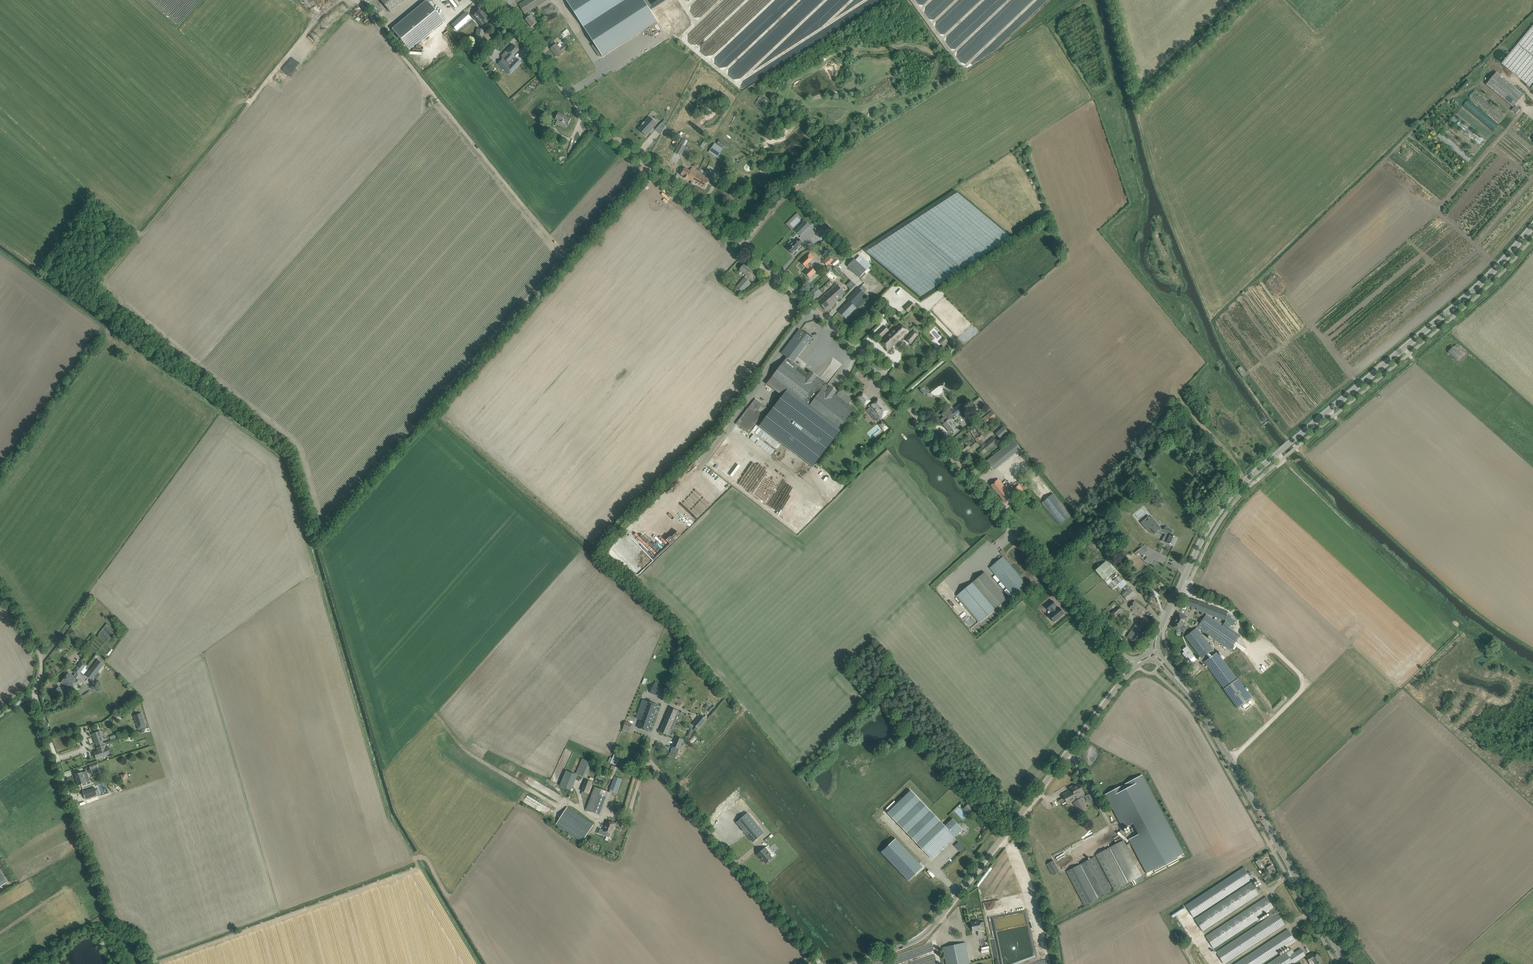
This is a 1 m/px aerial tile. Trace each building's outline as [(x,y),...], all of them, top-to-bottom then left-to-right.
[(390,12),(403,0),(380,0),(390,12)] [(423,3),(392,29),(409,50),(444,21),(433,7),(435,5),(430,0),(424,0),(422,2),(423,3)] [(519,5),(525,14),(526,13),(529,17),(526,20),(532,27),(537,23),(536,21),(532,17),(529,12),(538,6),(547,0),(526,0),(519,5)] [(603,57),(657,21),(644,0),(566,0),(603,57)] [(480,9),(472,16),(476,21),(477,20),(482,26),(487,22),(485,19),(487,17),(480,9)] [(465,13),(451,25),(457,31),(471,18),(465,13)] [(558,19),(556,14),(544,21),(546,25),(558,19)] [(326,29),(332,21),(327,17),(320,24),(326,29)] [(1502,63),(1530,87),(1532,83),(1532,26),(1502,63)] [(481,43),(482,43),(484,30),(477,29),(474,42),(475,42),(474,47),(480,48),(481,43)] [(506,51),(501,56),(504,59),(502,60),(505,63),(502,67),(509,74),(521,62),(517,58),(516,60),(513,57),(519,50),(513,44),(511,46),(509,48),(506,51)] [(558,57),(562,54),(563,53),(563,52),(567,49),(564,45),(560,49),(556,44),(551,49),(554,53),(558,57)] [(1513,107),(1524,94),(1497,72),(1486,85),(1513,107)] [(1469,98),(1501,123),(1506,116),(1474,91),(1469,98)] [(754,105),(757,106),(757,107),(764,111),(769,102),(760,96),(754,105)] [(1492,122),(1494,120),(1468,100),(1463,106),(1483,123),(1483,122),(1486,125),(1489,122),(1490,123),(1491,121),(1492,122)] [(1512,110),(1516,114),(1520,109),(1516,105),(1512,110)] [(556,120),(557,121),(556,122),(554,121),(553,125),(555,126),(556,124),(566,129),(567,125),(568,125),(569,123),(571,118),(559,113),(557,117),(556,120)] [(657,124),(649,117),(638,129),(646,136),(657,124)] [(1460,120),(1457,123),(1466,132),(1469,129),(1460,120)] [(1440,132),(1437,136),(1468,161),(1471,157),(1440,132)] [(675,153),(680,156),(686,146),(681,143),(675,153)] [(700,175),(701,172),(692,167),(691,171),(685,168),(684,171),(681,175),(684,177),(688,180),(688,179),(693,182),(705,188),(707,184),(711,178),(704,174),(703,176),(700,175)] [(810,226),(805,221),(795,231),(800,236),(810,226)] [(815,232),(819,235),(819,236),(825,230),(821,226),(815,232)] [(787,248),(793,254),(801,246),(800,245),(803,242),(799,238),(796,241),(795,240),(793,243),(791,241),(788,244),(790,245),(789,246),(787,248)] [(806,267),(808,269),(811,267),(813,265),(810,262),(814,258),(810,253),(801,262),(805,267),(805,266),(806,267)] [(833,261),(829,256),(823,261),(827,266),(833,261)] [(860,278),(867,270),(855,259),(848,267),(860,278)] [(751,271),(744,265),(741,269),(737,273),(740,275),(743,272),(747,275),(751,271)] [(839,276),(843,274),(841,272),(842,272),(836,266),(832,270),(837,276),(838,275),(839,276)] [(804,273),(810,278),(816,272),(811,267),(808,269),(804,273)] [(742,293),(751,282),(745,277),(736,288),(742,293)] [(845,294),(837,284),(818,301),(826,310),(845,294)] [(816,286),(811,290),(815,295),(820,290),(816,286)] [(849,301),(856,308),(857,309),(868,297),(859,288),(859,287),(847,299),(849,301)] [(846,318),(856,308),(849,301),(839,311),(846,318)] [(916,306),(912,302),(905,309),(908,312),(916,306)] [(971,319),(984,307),(983,305),(974,312),(972,310),(967,314),(971,319)] [(895,318),(891,314),(886,318),(891,323),(895,318)] [(908,332),(900,323),(883,339),(879,342),(887,351),(891,348),(908,332)] [(882,338),(890,330),(885,325),(877,333),(882,338)] [(782,396),(759,426),(813,467),(847,423),(851,417),(856,410),(849,405),(836,395),(835,394),(837,391),(811,371),(808,374),(793,362),(808,342),(811,338),(800,329),(797,333),(781,353),(787,358),(772,378),(767,384),(782,396)] [(919,334),(913,329),(905,340),(911,344),(919,334)] [(931,342),(938,348),(941,345),(943,346),(948,341),(944,337),(940,341),(935,337),(931,342)] [(1457,344),(1454,347),(1454,346),(1448,352),(1457,360),(1463,354),(1457,349),(1459,347),(1457,344)] [(1241,366),(1237,369),(1242,376),(1246,373),(1244,370),(1242,368),(1241,366)] [(863,392),(857,397),(865,406),(871,401),(863,392)] [(873,409),(869,413),(877,422),(881,418),(882,420),(887,414),(886,413),(888,412),(887,410),(888,410),(885,407),(885,408),(877,399),(870,406),(871,407),(873,409)] [(753,401),(749,407),(736,424),(748,433),(763,415),(758,411),(761,407),(753,401)] [(966,409),(962,403),(952,411),(957,417),(966,409)] [(996,416),(991,411),(982,419),(986,424),(996,416)] [(943,424),(950,432),(955,428),(951,423),(952,422),(950,419),(943,424)] [(1003,426),(995,434),(1001,440),(1009,433),(1003,426)] [(976,428),(954,445),(962,455),(983,437),(976,428)] [(764,432),(761,437),(776,448),(779,444),(764,432)] [(754,434),(750,439),(755,443),(758,438),(754,434)] [(998,442),(993,437),(979,450),(982,455),(998,442)] [(759,439),(756,443),(760,447),(764,442),(759,439)] [(985,462),(993,471),(1020,449),(1013,440),(985,462)] [(765,443),(762,448),(768,453),(772,448),(765,443)] [(1042,502),(1041,502),(1060,525),(1071,516),(1039,475),(1028,484),(1042,502)] [(998,479),(991,485),(1006,503),(1011,499),(1011,498),(1013,496),(1008,491),(998,479)] [(796,535),(814,512),(775,482),(757,506),(796,535)] [(1025,492),(1019,484),(1014,488),(1021,496),(1025,492)] [(1150,528),(1155,534),(1159,531),(1165,534),(1164,537),(1168,538),(1167,543),(1173,546),(1177,538),(1170,535),(1172,531),(1169,529),(1169,528),(1168,527),(1167,527),(1166,527),(1165,527),(1164,527),(1163,529),(1161,528),(1152,517),(1150,518),(1149,516),(1141,522),(1148,530),(1150,528)] [(752,541),(742,551),(749,558),(759,548),(752,541)] [(1146,545),(1134,551),(1136,556),(1148,550),(1146,545)] [(644,549),(639,554),(644,559),(648,554),(644,549)] [(636,565),(641,561),(637,556),(632,561),(636,565)] [(990,568),(997,576),(1012,594),(1025,583),(1003,557),(990,568)] [(1116,569),(1108,560),(1095,570),(1105,580),(1113,573),(1112,572),(1116,569)] [(985,572),(972,582),(995,609),(1012,594),(997,576),(992,580),(985,572)] [(1124,580),(1120,575),(1110,584),(1114,589),(1124,580)] [(708,581),(703,585),(706,590),(718,583),(716,580),(711,584),(708,581)] [(995,609),(972,582),(957,595),(980,622),(995,609)] [(1135,594),(1130,588),(1122,595),(1127,601),(1135,594)] [(1200,602),(1187,598),(1183,597),(1180,603),(1197,609),(1196,611),(1215,617),(1214,620),(1207,614),(1198,627),(1200,628),(1198,630),(1197,628),(1185,636),(1201,658),(1213,649),(1205,639),(1209,635),(1230,650),(1237,641),(1239,643),(1242,638),(1232,632),(1232,631),(1224,625),(1223,626),(1220,624),(1221,623),(1216,620),(1217,618),(1225,620),(1226,619),(1227,620),(1229,616),(1227,616),(1228,611),(1200,602)] [(1052,613),(1049,615),(1054,622),(1064,614),(1059,607),(1057,609),(1055,607),(1056,605),(1052,600),(1045,606),(1050,611),(1050,610),(1052,613)] [(1134,601),(1129,608),(1133,610),(1132,611),(1141,617),(1146,609),(1142,606),(1138,604),(1138,603),(1134,601)] [(1123,610),(1123,609),(1121,606),(1119,606),(1112,613),(1116,618),(1123,610)] [(1182,620),(1184,616),(1180,613),(1180,614),(1178,617),(1177,616),(1172,627),(1180,630),(1184,632),(1186,627),(1182,625),(1184,621),(1182,620)] [(1137,644),(1152,622),(1145,616),(1139,624),(1137,623),(1130,633),(1127,637),(1137,644)] [(1184,652),(1182,653),(1186,658),(1188,657),(1190,660),(1194,656),(1186,646),(1182,650),(1184,652)] [(1251,698),(1237,679),(1217,652),(1204,662),(1224,689),(1238,708),(1242,705),(1245,710),(1250,706),(1248,704),(1250,702),(1248,701),(1251,698)] [(69,688),(86,664),(81,660),(73,671),(75,673),(74,675),(70,672),(69,673),(62,682),(69,688)] [(98,660),(86,675),(91,680),(104,665),(103,664),(98,660)] [(81,682),(77,679),(76,678),(69,688),(67,690),(72,694),(81,682)] [(651,693),(660,696),(663,688),(654,685),(651,693)] [(59,687),(56,691),(58,693),(58,694),(62,697),(66,691),(62,688),(62,689),(59,687)] [(648,731),(657,705),(643,700),(636,718),(637,718),(638,715),(642,716),(638,728),(648,731)] [(666,718),(673,721),(678,711),(670,708),(666,718)] [(141,713),(134,716),(139,730),(146,727),(141,713)] [(699,729),(707,719),(701,714),(693,724),(699,729)] [(668,735),(673,721),(666,718),(660,732),(668,735)] [(629,730),(631,724),(625,722),(623,728),(629,730)] [(95,746),(105,743),(105,742),(103,743),(102,741),(104,741),(100,731),(92,734),(95,744),(96,743),(97,745),(95,746)] [(671,749),(678,752),(683,740),(676,737),(672,746),(671,749)] [(105,743),(95,746),(97,745),(98,747),(96,748),(98,751),(94,752),(96,759),(109,754),(107,748),(106,748),(105,745),(104,745),(103,744),(105,743)] [(610,762),(617,765),(621,757),(614,754),(610,762)] [(583,758),(576,773),(584,777),(586,774),(587,774),(592,762),(583,758)] [(90,765),(89,765),(90,767),(91,770),(92,770),(93,774),(99,772),(97,768),(98,767),(98,768),(98,767),(96,762),(90,765)] [(571,790),(578,775),(566,770),(560,785),(571,790)] [(82,772),(75,775),(77,778),(76,779),(78,785),(78,786),(83,784),(83,786),(86,785),(86,783),(90,781),(87,772),(82,773),(82,772)] [(1146,873),(1184,853),(1143,775),(1105,795),(1123,829),(1138,821),(1144,831),(1129,839),(1146,873)] [(617,792),(622,779),(615,776),(610,790),(617,792)] [(586,779),(581,790),(582,791),(581,794),(587,796),(588,793),(589,794),(593,785),(591,784),(592,782),(586,779)] [(1084,794),(1081,788),(1079,784),(1075,786),(1074,785),(1069,787),(1072,793),(1059,800),(1060,804),(1067,800),(1068,803),(1074,801),(1072,802),(1079,814),(1087,810),(1081,798),(1085,796),(1084,794)] [(595,786),(586,810),(599,814),(604,799),(608,800),(611,793),(595,786)] [(95,788),(83,792),(85,799),(98,795),(95,788)] [(911,790),(887,813),(932,859),(963,829),(952,819),(945,826),(911,790)] [(973,812),(966,806),(963,809),(969,816),(973,812)] [(568,808),(557,825),(583,842),(594,824),(568,808)] [(753,842),(764,833),(748,813),(737,822),(753,842)] [(608,821),(604,831),(612,834),(616,823),(612,821),(611,823),(608,821)] [(896,838),(881,852),(909,881),(923,867),(896,838)] [(1114,890),(1142,875),(1123,840),(1095,855),(1114,890)] [(766,864),(773,858),(771,855),(771,854),(766,847),(757,855),(762,860),(763,860),(766,864)] [(1094,858),(1067,872),(1085,906),(1112,891),(1094,858)] [(1060,872),(1054,860),(1047,864),(1053,876),(1060,872)] [(1256,862),(1261,869),(1264,867),(1259,860),(1256,862)] [(1270,872),(1271,872),(1275,869),(1272,864),(1267,868),(1270,872)] [(1250,872),(1248,873),(1244,867),(1186,905),(1194,917),(1254,878),(1250,872)] [(1195,919),(1203,931),(1263,892),(1259,886),(1256,888),(1252,881),(1195,919)] [(1217,951),(1216,952),(1217,953),(1224,963),(1280,927),(1284,924),(1278,914),(1280,913),(1275,906),(1273,907),(1266,897),(1206,937),(1214,948),(1215,948),(1217,951)] [(985,929),(984,927),(983,922),(980,923),(979,920),(971,922),(973,930),(976,930),(976,931),(985,929)] [(1291,944),(1295,941),(1288,929),(1235,963),(1261,963),(1291,944)] [(966,947),(965,942),(943,947),(946,963),(969,963),(966,947)] [(1301,958),(1305,955),(1301,949),(1289,957),(1286,952),(1268,963),(1292,963),(1301,958)] [(1317,963),(1322,961),(1317,953),(1315,955),(1313,953),(1306,957),(1309,962),(1310,963),(1317,963)]
